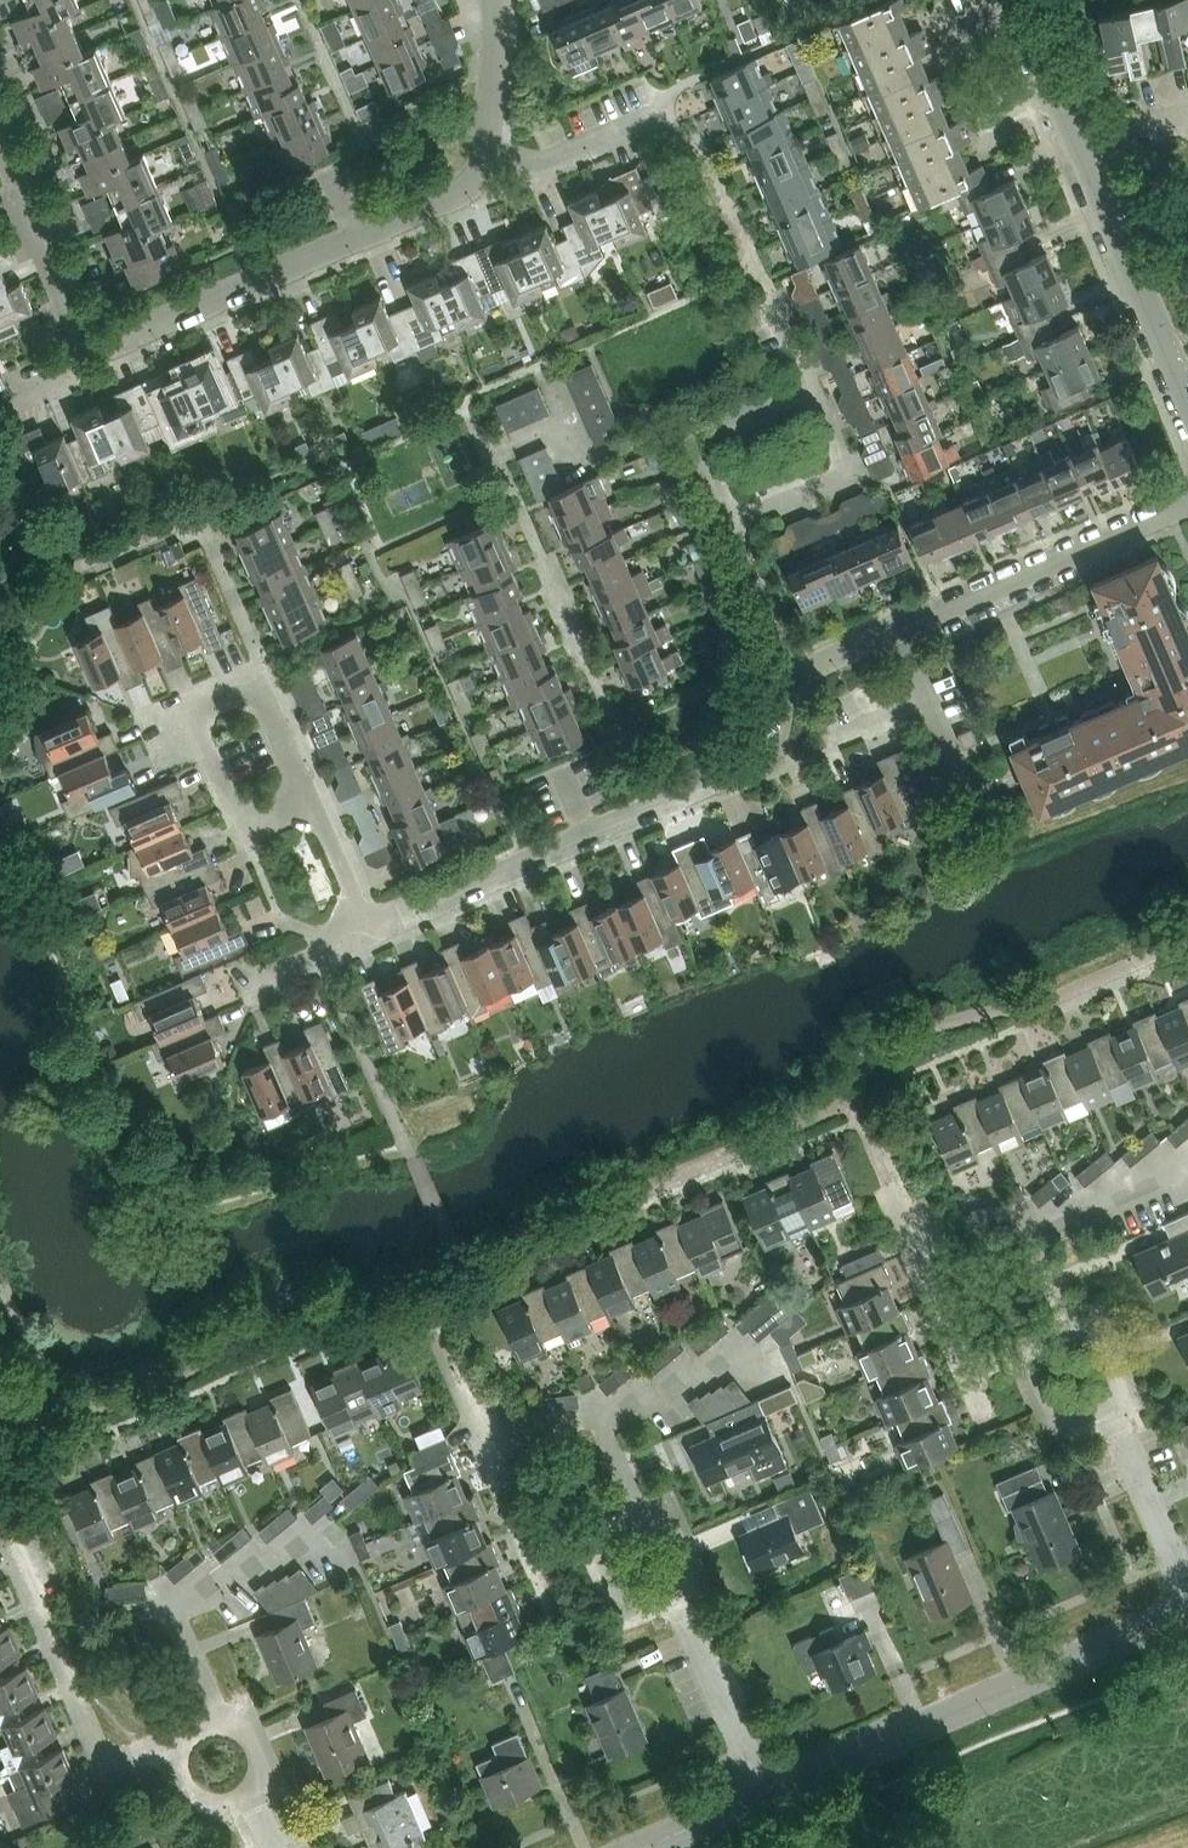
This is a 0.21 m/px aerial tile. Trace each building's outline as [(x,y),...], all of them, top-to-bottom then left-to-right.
[(32,11),(46,6),(52,19),(67,13),(79,7),(76,0),(27,0),(32,11)] [(221,37),(264,18),(261,11),(267,9),(263,0),(233,0),(214,8),(214,7),(209,9),(221,37)] [(356,10),(377,0),(351,0),(356,10)] [(399,0),(377,0),(356,10),(367,36),(402,21),(399,14),(404,12),(399,0)] [(434,0),(418,0),(417,5),(420,13),(436,6),(434,0)] [(552,0),(539,0),(543,10),(553,6),(554,3),(552,0)] [(621,40),(625,49),(652,38),(648,29),(635,0),(612,0),(613,3),(606,6),(621,40)] [(648,29),(675,17),(667,0),(635,0),(648,29)] [(675,17),(702,5),(700,0),(667,0),(675,17)] [(852,72),(928,39),(927,35),(926,36),(923,29),(905,37),(894,12),(912,4),(910,0),(891,0),(832,25),(852,72)] [(1144,7),(1151,37),(1158,35),(1161,45),(1163,44),(1167,60),(1164,60),(1166,70),(1187,66),(1179,30),(1187,28),(1187,0),(1174,0),(1144,7)] [(794,6),(800,20),(811,16),(805,2),(794,6)] [(597,3),(577,12),(595,52),(621,40),(606,6),(600,9),(597,3)] [(1081,17),(1078,3),(1064,6),(1067,21),(1081,17)] [(153,4),(144,8),(151,23),(160,19),(153,4)] [(22,39),(17,42),(23,55),(75,33),(67,13),(52,19),(46,6),(32,11),(13,19),(22,39)] [(424,21),(428,22),(441,16),(436,6),(420,13),(424,21)] [(1143,38),(1151,37),(1144,7),(1099,17),(1106,47),(1096,55),(1110,70),(1128,66),(1131,78),(1151,74),(1149,64),(1146,64),(1143,49),(1145,48),(1143,38)] [(593,52),(595,52),(577,12),(557,21),(559,26),(552,29),(567,64),(568,63),(573,74),(598,63),(593,52)] [(760,33),(768,29),(762,15),(754,19),(760,33)] [(221,37),(233,63),(281,42),(273,22),(267,25),(264,18),(221,37)] [(738,24),(745,41),(756,36),(749,19),(738,24)] [(367,36),(379,63),(419,45),(410,25),(405,28),(402,21),(367,36)] [(150,50),(140,29),(129,33),(139,55),(150,50)] [(75,33),(23,55),(29,69),(34,67),(43,87),(61,79),(75,72),(69,59),(84,52),(75,33)] [(852,72),(872,117),(948,84),(946,81),(945,81),(942,74),(925,82),(914,57),(931,49),(929,43),(929,42),(928,39),(852,72)] [(797,40),(786,45),(793,61),(804,56),(797,40)] [(459,41),(437,51),(439,54),(451,57),(459,41)] [(176,57),(170,42),(160,46),(167,62),(176,57)] [(290,62),(281,42),(233,63),(244,90),(288,71),(285,64),(290,62)] [(379,63),(391,90),(425,75),(422,68),(427,65),(419,45),(379,63)] [(61,79),(70,99),(111,80),(96,46),(84,52),(69,59),(75,72),(61,79)] [(167,62),(173,77),(183,73),(176,57),(167,62)] [(767,86),(755,58),(712,78),(715,85),(710,87),(718,107),(767,86)] [(352,66),(341,72),(345,79),(356,74),(352,66)] [(288,71),(244,90),(257,118),(262,116),(261,115),(305,95),(296,76),(291,78),(288,71)] [(170,96),(160,74),(149,79),(159,100),(170,96)] [(810,99),(821,95),(814,79),(804,84),(810,99)] [(98,126),(113,120),(126,115),(111,80),(70,99),(78,118),(93,112),(98,126)] [(872,117),(892,162),(968,130),(966,126),(965,127),(962,120),(944,128),(933,102),(951,95),(948,88),(949,88),(948,84),(872,117)] [(732,125),(735,132),(779,113),(778,111),(767,86),(718,107),(727,127),(732,125)] [(200,111),(193,94),(183,99),(190,115),(200,111)] [(261,115),(262,116),(273,141),(322,120),(313,100),(308,102),(305,95),(261,115)] [(821,95),(810,99),(817,115),(827,111),(821,95)] [(357,109),(362,118),(379,110),(375,100),(357,109)] [(784,109),(778,111),(779,113),(735,132),(744,152),(749,149),(752,156),(796,137),(784,109)] [(207,127),(200,111),(190,115),(197,131),(207,127)] [(68,146),(63,149),(69,162),(121,140),(113,120),(98,126),(93,112),(78,118),(60,126),(68,146)] [(331,140),(322,120),(273,141),(285,169),(329,150),(325,142),(331,140)] [(969,133),(968,130),(892,162),(912,209),(956,189),(987,176),(982,165),(964,173),(953,148),(971,140),(968,133),(969,133)] [(826,138),(833,154),(844,149),(837,133),(826,138)] [(851,140),(855,149),(869,143),(865,134),(851,140)] [(196,158),(187,136),(176,140),(186,162),(196,158)] [(750,165),(759,185),(808,164),(796,137),(752,156),(755,163),(750,165)] [(121,140),(69,162),(75,176),(80,174),(89,194),(108,186),(122,179),(116,166),(130,159),(121,140)] [(214,168),(223,164),(216,148),(207,152),(214,168)] [(844,149),(833,154),(840,170),(851,165),(844,149)] [(108,186),(116,206),(158,187),(143,153),(130,159),(116,166),(122,179),(108,186)] [(230,179),(223,164),(214,168),(221,184),(230,179)] [(819,191),(808,164),(759,185),(767,205),(773,203),(776,209),(819,191)] [(611,179),(597,189),(602,200),(601,201),(614,232),(619,244),(648,231),(640,214),(654,208),(636,166),(621,173),(623,178),(613,183),(611,179)] [(983,222),(1026,204),(1015,179),(992,189),(987,176),(956,189),(966,212),(977,208),(983,222)] [(216,203),(207,181),(196,185),(206,207),(216,203)] [(850,191),(857,207),(868,202),(861,186),(850,191)] [(172,221),(158,187),(116,206),(125,225),(139,219),(145,233),(159,227),(172,221)] [(654,188),(647,191),(651,198),(657,196),(654,188)] [(599,239),(614,232),(601,201),(602,200),(597,189),(568,201),(581,230),(567,236),(572,248),(581,266),(586,277),(606,255),(599,239)] [(773,218),(782,238),(831,217),(819,191),(776,209),(779,216),(773,218)] [(868,202),(857,207),(864,223),(875,218),(868,202)] [(979,241),(988,264),(1024,248),(1019,236),(1036,228),(1026,204),(983,222),(989,237),(979,241)] [(831,217),(782,238),(791,258),(796,256),(799,264),(843,245),(831,217)] [(115,253),(110,255),(116,270),(126,265),(136,286),(183,266),(173,243),(168,246),(159,227),(145,233),(139,219),(125,225),(106,233),(115,253)] [(518,237),(518,239),(523,249),(537,279),(538,279),(553,272),(558,283),(569,278),(571,284),(586,277),(581,266),(572,248),(559,253),(547,225),(518,237)] [(9,287),(2,271),(13,266),(8,255),(14,253),(7,238),(0,241),(0,291),(9,287)] [(475,251),(493,291),(507,286),(514,303),(543,290),(538,279),(537,279),(523,249),(518,239),(492,250),(489,244),(475,251)] [(824,269),(832,288),(872,271),(860,244),(826,259),(829,266),(824,269)] [(1009,281),(1015,296),(1057,277),(1047,252),(1030,260),(1024,248),(988,264),(998,286),(1009,281)] [(493,291),(475,251),(461,257),(463,262),(436,273),(454,316),(459,327),(488,315),(480,297),(493,291)] [(791,274),(796,285),(809,279),(810,275),(807,267),(791,274)] [(846,306),(849,313),(884,298),(872,271),(832,288),(841,309),(846,306)] [(438,322),(454,316),(436,273),(408,285),(420,313),(407,319),(420,349),(435,343),(432,338),(443,333),(438,322)] [(1010,315),(1020,337),(1056,321),(1051,309),(1068,302),(1057,277),(1015,296),(1021,310),(1010,315)] [(0,291),(0,341),(11,336),(5,322),(33,310),(21,281),(9,287),(0,291)] [(352,309),(357,321),(358,321),(373,351),(388,344),(392,355),(403,350),(405,356),(420,349),(407,319),(393,325),(381,297),(352,309)] [(884,298),(849,313),(852,320),(847,322),(856,342),(896,325),(884,298)] [(815,328),(831,321),(827,313),(823,311),(810,317),(815,328)] [(377,363),(373,351),(358,321),(357,321),(342,328),(337,317),(326,322),(324,316),(309,323),(323,356),(324,356),(328,364),(328,363),(334,375),(346,369),(349,375),(377,363)] [(834,329),(831,321),(815,328),(819,339),(832,334),(834,329)] [(1041,355),(1047,369),(1089,351),(1079,326),(1062,333),(1056,321),(1020,337),(1030,359),(1041,355)] [(870,360),(873,366),(907,352),(896,325),(856,342),(864,362),(870,360)] [(576,330),(571,328),(563,331),(568,343),(580,338),(576,330)] [(338,385),(334,375),(328,363),(328,364),(324,356),(323,356),(310,362),(298,333),(269,345),(274,357),(275,356),(289,387),(290,387),(305,380),(310,391),(320,386),(323,392),(338,385)] [(1024,353),(1018,339),(1004,345),(1010,359),(1024,353)] [(966,358),(961,346),(952,350),(957,362),(966,358)] [(532,358),(528,348),(521,351),(525,361),(532,358)] [(1083,383),(1100,375),(1089,351),(1047,369),(1053,383),(1042,388),(1052,411),(1089,395),(1083,383)] [(237,380),(245,399),(258,394),(266,411),(295,399),(290,387),(289,387),(275,356),(274,357),(259,363),(255,353),(244,358),(242,352),(227,359),(236,380),(237,380)] [(870,376),(879,395),(919,378),(907,352),(873,366),(876,373),(870,376)] [(250,410),(245,399),(237,380),(236,380),(223,386),(211,357),(182,370),(187,381),(202,412),(217,405),(222,415),(232,411),(235,416),(250,410)] [(565,375),(571,389),(598,377),(592,363),(565,375)] [(838,381),(854,374),(850,366),(846,365),(833,370),(838,381)] [(857,382),(854,374),(838,381),(843,393),(856,387),(857,382)] [(153,377),(139,383),(157,424),(170,418),(178,436),(207,423),(202,412),(187,381),(171,388),(167,377),(156,382),(153,377)] [(571,389),(577,403),(604,391),(598,377),(571,389)] [(893,413),(896,420),(931,405),(919,378),(879,395),(888,415),(893,413)] [(157,424),(139,383),(125,389),(127,394),(116,399),(121,410),(105,417),(117,448),(122,460),(151,447),(144,430),(157,424)] [(524,393),(536,420),(550,413),(538,387),(524,393)] [(577,403),(583,417),(610,405),(604,391),(577,403)] [(524,393),(510,399),(522,426),(536,420),(524,393)] [(522,426),(510,399),(496,405),(508,432),(522,426)] [(84,446),(71,452),(82,478),(81,478),(83,482),(98,476),(96,470),(107,466),(102,455),(117,448),(105,417),(100,405),(72,418),(84,446)] [(583,417),(589,431),(616,419),(610,405),(583,417)] [(893,429),(902,449),(937,434),(937,435),(943,433),(931,405),(896,420),(899,427),(893,429)] [(397,416),(385,421),(392,437),(404,432),(397,416)] [(861,435),(877,428),(874,420),(869,418),(856,424),(861,435)] [(616,419),(589,431),(595,445),(622,433),(616,419)] [(1094,492),(1116,483),(1101,449),(1089,423),(1077,429),(1085,449),(1070,456),(1085,490),(1092,487),(1094,492)] [(1115,442),(1101,449),(1116,483),(1121,481),(1124,486),(1144,477),(1122,427),(1110,432),(1115,442)] [(881,436),(877,428),(861,435),(866,446),(879,440),(881,436)] [(349,429),(339,433),(343,442),(353,438),(349,429)] [(31,436),(29,431),(14,437),(32,479),(46,473),(54,490),(81,478),(82,478),(71,452),(64,435),(47,442),(42,431),(31,436)] [(937,434),(902,449),(905,456),(900,458),(909,479),(959,457),(954,445),(943,449),(937,435),(937,434)] [(306,442),(296,446),(300,456),(311,452),(306,442)] [(546,447),(519,458),(526,473),(552,461),(546,447)] [(1050,451),(1039,456),(1061,507),(1081,498),(1079,493),(1085,490),(1070,456),(1055,462),(1050,451)] [(1041,516),(1061,507),(1039,456),(1027,461),(1032,472),(1017,479),(1032,513),(1039,510),(1041,516)] [(552,461),(526,473),(532,487),(558,475),(552,461)] [(961,477),(956,465),(949,468),(954,480),(961,477)] [(986,479),(986,480),(1008,530),(1028,522),(1025,516),(1032,513),(1017,479),(1002,485),(994,467),(983,471),(986,479)] [(538,501),(550,496),(565,489),(558,475),(532,487),(538,501)] [(988,539),(1008,530),(986,480),(974,485),(979,495),(964,502),(979,536),(985,534),(988,539)] [(591,497),(584,481),(565,489),(550,496),(553,503),(548,506),(556,525),(607,503),(602,492),(591,497)] [(676,481),(663,487),(669,500),(682,495),(676,481)] [(624,485),(615,489),(619,498),(628,494),(624,485)] [(881,491),(871,496),(877,509),(881,511),(889,508),(881,491)] [(943,498),(932,503),(954,554),(974,545),(972,539),(979,536),(964,502),(948,509),(943,498)] [(571,543),(574,550),(608,535),(608,534),(601,520),(612,515),(607,503),(556,525),(565,546),(571,543)] [(954,554),(932,503),(921,508),(925,519),(909,526),(924,560),(932,557),(934,562),(954,554)] [(323,528),(333,524),(327,508),(317,513),(323,528)] [(137,510),(121,518),(125,526),(142,518),(137,510)] [(839,510),(817,519),(823,533),(827,535),(843,528),(845,524),(839,510)] [(236,543),(244,562),(293,541),(281,514),(238,533),(241,540),(236,543)] [(99,519),(74,531),(80,545),(106,534),(99,519)] [(460,569),(509,548),(500,528),(495,530),(491,522),(448,541),(460,569)] [(887,523),(868,532),(885,572),(912,559),(897,525),(890,528),(887,523)] [(333,524),(323,528),(330,544),(340,540),(333,524)] [(588,568),(591,574),(625,559),(618,544),(629,539),(624,527),(608,534),(608,535),(574,550),(582,570),(588,568)] [(858,583),(885,572),(868,532),(847,540),(850,546),(843,549),(858,583)] [(791,547),(785,534),(775,538),(782,555),(790,551),(791,547)] [(700,538),(687,545),(694,560),(708,554),(700,538)] [(179,541),(170,545),(176,559),(185,554),(179,541)] [(259,580),(261,587),(305,568),(293,541),(244,562),(253,583),(259,580)] [(831,595),(858,583),(843,549),(836,552),(834,546),(814,555),(831,595)] [(512,570),(517,567),(509,548),(460,569),(471,594),(471,595),(515,576),(512,570)] [(709,555),(697,561),(701,570),(713,565),(709,555)] [(804,607),(831,595),(814,555),(794,564),(796,569),(789,572),(804,607)] [(1187,645),(1187,625),(1158,555),(1094,583),(1107,613),(1100,616),(1112,643),(1118,640),(1132,670),(1187,645)] [(588,583),(597,604),(647,581),(642,570),(632,575),(625,559),(591,574),(594,581),(588,583)] [(346,582),(357,578),(350,562),(339,567),(346,582)] [(259,596),(268,616),(317,595),(305,568),(261,587),(264,594),(259,596)] [(401,576),(408,592),(420,586),(413,571),(401,576)] [(465,596),(478,625),(521,606),(518,599),(524,596),(515,576),(471,595),(471,594),(465,596)] [(159,605),(178,649),(202,639),(208,652),(225,645),(196,578),(179,585),(183,594),(159,605)] [(357,578),(346,582),(353,598),(363,593),(357,578)] [(652,593),(647,581),(597,604),(606,623),(611,621),(614,628),(648,613),(642,597),(652,593)] [(408,592),(413,602),(415,607),(427,602),(420,586),(408,592)] [(329,622),(317,595),(268,616),(276,636),(282,633),(285,641),(329,622)] [(118,623),(137,667),(161,657),(167,670),(184,663),(178,649),(159,605),(155,596),(138,603),(142,612),(118,623)] [(524,612),(521,606),(478,625),(489,651),(538,630),(529,610),(524,612)] [(731,611),(717,617),(722,629),(736,623),(731,611)] [(121,675),(126,688),(143,681),(137,667),(118,623),(114,613),(97,621),(101,630),(76,641),(95,686),(121,675)] [(612,637),(621,657),(655,642),(655,643),(671,636),(666,623),(655,628),(648,613),(614,628),(617,634),(612,637)] [(444,640),(437,624),(425,630),(432,645),(444,640)] [(489,651),(501,678),(544,659),(541,652),(547,650),(538,630),(489,651)] [(320,657),(329,677),(369,660),(357,632),(322,647),(326,655),(320,657)] [(432,645),(439,661),(451,656),(444,640),(432,645)] [(623,663),(618,666),(627,687),(677,664),(672,652),(661,657),(655,643),(655,642),(621,657),(623,663)] [(1136,770),(1187,748),(1187,645),(1132,670),(1138,685),(1125,691),(1128,698),(1108,706),(1136,770)] [(740,648),(721,656),(727,669),(746,661),(740,648)] [(305,668),(307,663),(304,656),(288,663),(293,674),(305,668)] [(513,706),(518,704),(518,703),(561,683),(553,663),(547,666),(544,659),(501,678),(513,706)] [(381,687),(369,660),(329,677),(338,697),(343,695),(346,702),(381,687)] [(2,666),(0,673),(0,685),(6,687),(12,670),(2,666)] [(467,694),(460,678),(449,682),(456,698),(467,694)] [(529,729),(578,708),(570,688),(564,690),(561,683),(518,703),(518,704),(529,729)] [(344,711),(352,731),(392,713),(381,687),(346,702),(349,708),(344,711)] [(473,709),(467,694),(456,698),(462,714),(473,709)] [(324,702),(320,700),(307,706),(312,717),(328,710),(324,702)] [(1012,748),(1040,812),(1136,770),(1108,706),(1069,723),(1066,716),(1039,728),(1042,735),(1012,748)] [(529,729),(541,757),(585,738),(582,730),(587,728),(578,708),(529,729)] [(312,717),(316,728),(329,724),(331,719),(328,710),(312,717)] [(52,777),(61,773),(61,772),(105,754),(119,748),(112,732),(98,737),(87,711),(43,731),(43,732),(36,735),(39,760),(44,760),(52,777)] [(367,748),(370,755),(404,740),(392,713),(352,731),(361,751),(367,748)] [(977,742),(972,728),(958,734),(964,748),(977,742)] [(472,736),(478,752),(490,747),(483,731),(472,736)] [(416,767),(404,740),(370,755),(372,762),(367,764),(376,784),(416,767)] [(478,752),(485,767),(497,763),(490,747),(478,752)] [(906,827),(923,820),(894,753),(878,760),(883,773),(858,784),(878,828),(902,818),(906,827)] [(116,778),(105,754),(61,772),(61,773),(71,797),(62,801),(69,818),(137,789),(129,772),(116,778)] [(349,758),(344,755),(330,760),(335,772),(352,765),(349,758)] [(335,772),(340,782),(353,776),(354,772),(352,765),(335,772)] [(390,802),(393,809),(427,793),(416,767),(376,784),(385,804),(390,802)] [(127,821),(137,846),(182,826),(171,801),(184,796),(177,779),(110,808),(117,825),(127,821)] [(848,804),(824,815),(843,860),(867,849),(871,858),(888,851),(878,828),(858,784),(842,791),(848,804)] [(390,818),(399,838),(434,823),(434,824),(440,821),(427,793),(393,809),(396,815),(390,818)] [(807,822),(782,833),(801,878),(826,867),(830,876),(847,869),(843,860),(824,815),(818,802),(801,809),(807,822)] [(371,810),(367,809),(354,814),(358,825),(375,818),(371,810)] [(358,825),(364,836),(376,831),(378,826),(375,818),(358,825)] [(440,838),(434,824),(434,823),(399,838),(402,844),(397,847),(406,867),(456,845),(451,833),(440,838)] [(139,874),(146,891),(213,862),(206,846),(193,851),(182,826),(137,846),(138,847),(130,850),(132,874),(139,874)] [(801,878),(782,833),(757,844),(751,831),(735,838),(754,882),(764,905),(781,898),(777,888),(801,878)] [(704,835),(688,842),(718,909),(734,902),(730,893),(754,882),(735,838),(710,849),(704,835)] [(718,909),(688,842),(673,849),(678,862),(653,873),(673,918),(697,907),(701,917),(718,909)] [(78,851),(53,862),(59,875),(84,864),(78,851)] [(220,877),(213,862),(146,891),(153,907),(162,903),(173,927),(218,908),(207,883),(220,877)] [(643,893),(618,904),(637,949),(662,938),(666,948),(683,940),(673,918),(653,873),(637,880),(643,893)] [(613,960),(637,949),(618,904),(593,915),(587,902),(571,909),(576,922),(596,967),(600,976),(617,969),(613,960)] [(229,933),(218,908),(173,927),(184,952),(174,956),(182,973),(249,944),(242,928),(229,933)] [(514,933),(489,944),(509,989),(533,978),(537,987),(553,981),(531,926),(525,913),(509,920),(514,933)] [(546,919),(531,926),(553,981),(559,994),(576,987),(572,977),(596,967),(576,922),(552,933),(546,919)] [(104,939),(92,944),(99,960),(111,954),(104,939)] [(464,955),(458,942),(442,949),(448,962),(449,962),(467,1007),(471,1016),(488,1009),(484,999),(509,989),(489,944),(464,955)] [(443,1017),(467,1007),(449,962),(448,962),(423,973),(417,960),(401,967),(402,969),(407,980),(408,980),(426,1025),(430,1034),(447,1027),(443,1017)] [(426,1025),(407,980),(402,969),(385,977),(386,980),(379,983),(377,978),(360,985),(389,1052),(406,1045),(402,1035),(426,1025)] [(161,1039),(205,1019),(194,995),(208,989),(201,973),(133,1002),(141,1019),(150,1014),(161,1039)] [(126,988),(115,993),(120,1003),(130,998),(126,988)] [(1157,1017),(1174,1059),(1178,1068),(1187,1063),(1187,997),(1178,1002),(1180,1007),(1157,1017)] [(1154,1068),(1174,1059),(1157,1017),(1155,1012),(1133,1022),(1135,1027),(1112,1036),(1129,1079),(1133,1087),(1158,1076),(1154,1068)] [(218,1013),(205,1019),(161,1039),(151,1043),(159,1060),(168,1055),(179,1081),(223,1061),(212,1036),(226,1030),(218,1013)] [(310,1042),(285,1052),(305,1097),(329,1086),(333,1096),(350,1088),(321,1021),(304,1028),(310,1042)] [(1089,1046),(1067,1056),(1084,1099),(1087,1107),(1113,1096),(1109,1088),(1129,1079),(1112,1036),(1110,1031),(1087,1041),(1089,1046)] [(309,1106),(305,1097),(285,1052),(280,1039),(263,1046),(269,1059),(243,1070),(263,1115),(264,1114),(270,1128),(294,1118),(292,1113),(309,1106)] [(108,1044),(99,1048),(105,1062),(119,1056),(115,1046),(108,1044)] [(440,1056),(446,1054),(443,1047),(438,1050),(440,1056)] [(1021,1076),(1040,1124),(1042,1127),(1067,1116),(1064,1107),(1084,1099),(1067,1056),(1065,1051),(1042,1061),(1044,1066),(1021,1076)] [(1001,1091),(978,1101),(995,1143),(999,1152),(1024,1141),(1021,1132),(1040,1124),(1021,1076),(999,1086),(1001,1091)] [(995,1143),(978,1101),(976,1096),(953,1105),(955,1110),(931,1121),(953,1171),(979,1160),(975,1152),(995,1143)] [(1167,1136),(1176,1147),(1187,1137),(1187,1119),(1167,1136)] [(1152,1131),(1143,1138),(1152,1149),(1161,1142),(1152,1131)] [(1106,1151),(1097,1158),(1106,1169),(1115,1161),(1106,1151)] [(854,1199),(833,1152),(811,1162),(813,1167),(790,1177),(811,1228),(836,1217),(832,1208),(854,1199)] [(1061,1170),(1052,1178),(1061,1189),(1070,1181),(1061,1170)] [(811,1228),(790,1177),(788,1172),(765,1181),(767,1187),(743,1197),(765,1248),(791,1236),(795,1247),(815,1238),(811,1228)] [(1025,1198),(1025,1196),(1020,1185),(1009,1190),(1014,1203),(1025,1198)] [(743,1247),(723,1200),(700,1210),(702,1215),(679,1225),(697,1267),(700,1276),(726,1265),(722,1256),(743,1247)] [(1164,1224),(1170,1239),(1136,1254),(1154,1296),(1174,1287),(1172,1283),(1187,1277),(1187,1280),(1187,1213),(1164,1224)] [(697,1267),(679,1225),(677,1220),(654,1230),(657,1235),(634,1244),(633,1245),(651,1287),(655,1295),(680,1284),(677,1276),(697,1267)] [(611,1254),(588,1265),(608,1312),(609,1315),(635,1304),(631,1296),(651,1287),(633,1245),(634,1244),(632,1239),(609,1249),(611,1254)] [(856,1329),(898,1309),(888,1287),(893,1284),(883,1262),(885,1261),(880,1248),(842,1265),(847,1278),(836,1282),(845,1304),(837,1308),(848,1333),(856,1329)] [(568,1279),(545,1289),(562,1332),(566,1340),(591,1329),(588,1321),(608,1312),(588,1265),(566,1274),(568,1279)] [(542,1340),(562,1332),(545,1289),(543,1284),(520,1294),(523,1299),(499,1309),(521,1360),(546,1349),(542,1340)] [(810,1299),(801,1288),(770,1313),(780,1324),(810,1299)] [(744,1333),(778,1304),(773,1293),(736,1324),(744,1333)] [(876,1375),(918,1355),(908,1332),(913,1330),(903,1307),(898,1309),(856,1329),(865,1349),(856,1353),(867,1378),(876,1375)] [(720,1319),(711,1326),(710,1327),(719,1338),(729,1330),(720,1319)] [(782,1322),(780,1324),(770,1332),(778,1341),(780,1343),(792,1333),(782,1322)] [(1180,1340),(1187,1359),(1187,1336),(1180,1340)] [(674,1339),(665,1347),(674,1358),(683,1350),(674,1339)] [(422,1387),(401,1340),(379,1350),(381,1355),(358,1365),(376,1407),(375,1407),(379,1416),(404,1405),(400,1396),(422,1387)] [(780,1346),(791,1372),(802,1367),(791,1341),(780,1346)] [(896,1420),(937,1400),(927,1378),(932,1375),(923,1353),(918,1355),(876,1375),(884,1395),(876,1399),(887,1424),(896,1420)] [(629,1359),(619,1367),(628,1377),(637,1370),(629,1359)] [(358,1365),(356,1360),(333,1370),(335,1375),(311,1385),(333,1435),(359,1424),(355,1416),(375,1407),(376,1407),(358,1365)] [(593,1385),(587,1372),(576,1377),(582,1390),(593,1385)] [(785,1406),(798,1400),(791,1385),(778,1390),(785,1406)] [(311,1435),(291,1388),(268,1398),(270,1403),(247,1413),(264,1455),(268,1463),(293,1452),(290,1444),(311,1435)] [(538,1398),(540,1412),(579,1407),(577,1393),(538,1398)] [(907,1469),(957,1447),(947,1423),(952,1421),(942,1398),(937,1400),(896,1420),(904,1440),(896,1444),(907,1469)] [(758,1399),(731,1411),(738,1427),(691,1447),(706,1482),(748,1464),(755,1480),(787,1466),(758,1399)] [(247,1413),(245,1408),(223,1418),(225,1423),(202,1433),(219,1475),(223,1483),(248,1472),(244,1464),(264,1455),(247,1413)] [(1180,1428),(1187,1445),(1187,1424),(1180,1428)] [(156,1453),(176,1500),(177,1503),(202,1492),(199,1484),(219,1475),(202,1433),(200,1428),(177,1438),(179,1443),(156,1453)] [(831,1433),(821,1437),(826,1449),(836,1445),(831,1433)] [(415,1520),(424,1516),(466,1499),(456,1474),(460,1473),(446,1438),(410,1453),(415,1465),(404,1470),(412,1491),(404,1494),(415,1520)] [(836,1445),(826,1449),(831,1462),(842,1457),(836,1445)] [(136,1467),(113,1477),(130,1520),(134,1528),(159,1517),(156,1509),(176,1500),(156,1453),(134,1462),(136,1467)] [(947,1467),(942,1456),(931,1461),(936,1472),(947,1467)] [(398,1460),(388,1465),(392,1474),(402,1470),(398,1460)] [(1016,1507),(1023,1523),(1016,1525),(1019,1544),(1031,1542),(1043,1569),(1078,1553),(1051,1491),(1048,1492),(1042,1478),(1035,1481),(1030,1469),(997,1484),(1008,1511),(1016,1507)] [(110,1529),(130,1520),(113,1477),(111,1472),(89,1482),(91,1487),(67,1498),(89,1548),(114,1537),(110,1529)] [(369,1475),(339,1500),(348,1511),(378,1485),(369,1475)] [(320,1492),(322,1494),(329,1502),(341,1492),(332,1482),(320,1492)] [(779,1519),(740,1536),(755,1571),(803,1550),(796,1533),(824,1521),(810,1487),(773,1503),(779,1519)] [(967,1547),(953,1515),(944,1495),(927,1502),(944,1541),(907,1558),(933,1616),(972,1600),(951,1554),(967,1547)] [(435,1566),(444,1562),(486,1544),(466,1499),(424,1516),(433,1537),(424,1541),(435,1566)] [(288,1525),(297,1517),(288,1506),(279,1514),(288,1525)] [(242,1545),(251,1537),(243,1526),(233,1534),(242,1545)] [(349,1534),(360,1559),(371,1554),(360,1529),(349,1534)] [(455,1612),(463,1608),(505,1589),(486,1544),(444,1562),(452,1582),(444,1586),(455,1612)] [(186,1554),(195,1565),(205,1558),(196,1547),(186,1554)] [(149,1579),(160,1574),(154,1561),(144,1566),(149,1579)] [(878,1588),(867,1565),(840,1577),(851,1601),(878,1588)] [(105,1586),(107,1600),(146,1596),(144,1582),(105,1586)] [(525,1635),(505,1589),(463,1608),(472,1628),(463,1631),(474,1657),(482,1654),(504,1644),(522,1636),(525,1635)] [(304,1598),(269,1613),(275,1628),(259,1635),(278,1681),(314,1665),(299,1630),(315,1623),(304,1598)] [(400,1621),(389,1625),(394,1637),(405,1633),(400,1621)] [(21,1654),(8,1626),(0,1630),(0,1663),(21,1654)] [(832,1627),(793,1644),(806,1673),(819,1668),(828,1688),(874,1668),(859,1633),(839,1641),(832,1627)] [(405,1633),(394,1637),(400,1650),(410,1646),(405,1633)] [(533,1663),(522,1636),(504,1644),(516,1671),(533,1663)] [(504,1644),(482,1654),(494,1681),(516,1671),(504,1644)] [(612,1664),(585,1675),(592,1691),(599,1688),(603,1697),(588,1704),(610,1755),(645,1740),(623,1689),(620,1690),(617,1682),(620,1681),(612,1664)] [(2,1727),(21,1718),(15,1705),(38,1695),(26,1667),(3,1677),(0,1679),(0,1728),(2,1727)] [(330,1717),(308,1726),(329,1774),(364,1759),(349,1723),(366,1716),(355,1689),(323,1702),(330,1717)] [(9,1773),(39,1759),(33,1746),(56,1736),(44,1708),(21,1718),(2,1727),(9,1744),(0,1748),(0,1753),(9,1773)] [(496,1754),(476,1763),(494,1805),(540,1785),(517,1732),(492,1743),(496,1754)] [(62,1749),(39,1759),(9,1773),(16,1789),(7,1793),(22,1826),(47,1815),(44,1806),(57,1801),(51,1787),(74,1777),(62,1749)] [(341,1819),(348,1834),(361,1828),(370,1847),(421,1847),(418,1843),(427,1840),(405,1791),(395,1795),(388,1780),(348,1797),(355,1813),(341,1819)]
